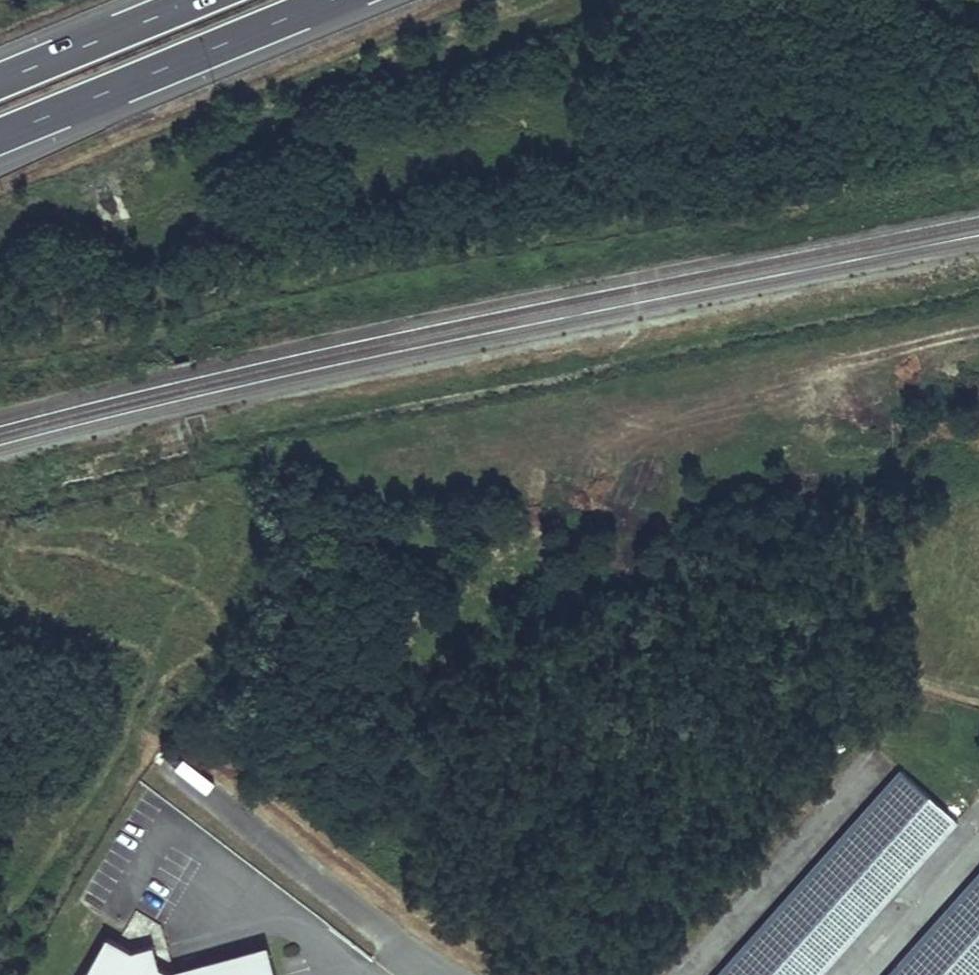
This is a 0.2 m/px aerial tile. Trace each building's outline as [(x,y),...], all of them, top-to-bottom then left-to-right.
[(955,822),(898,771),(714,974),(817,974),(955,822)] [(886,974),(978,974),(978,871),(886,974)] [(260,945),(169,972),(150,962),(143,940),(123,946),(97,933),(74,974),(269,974),(260,945)]
